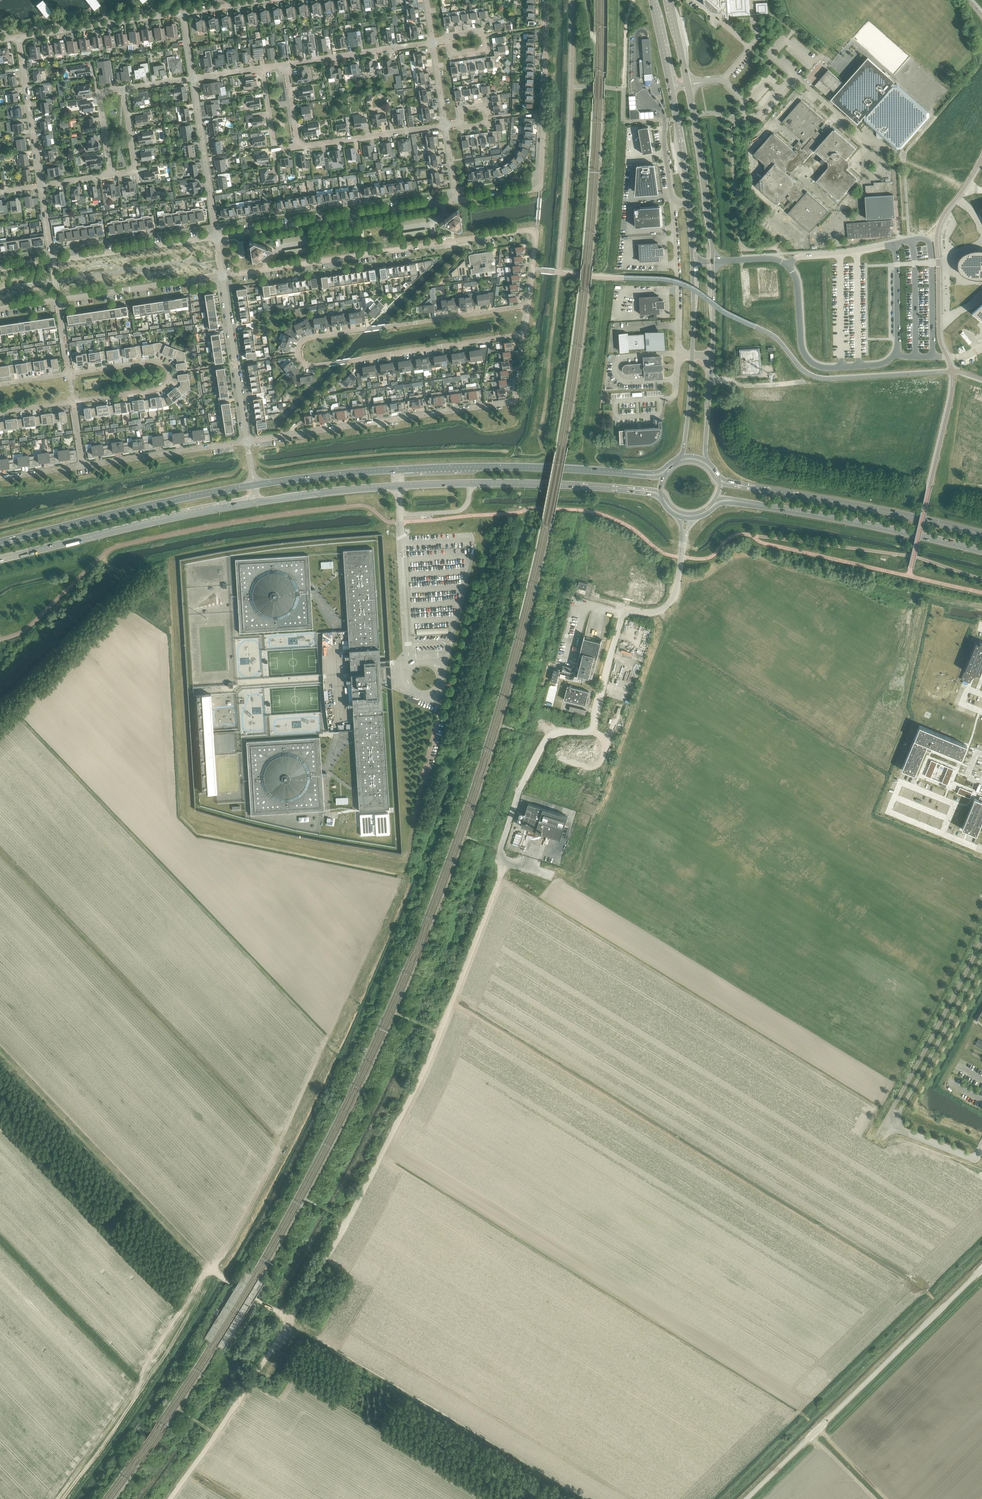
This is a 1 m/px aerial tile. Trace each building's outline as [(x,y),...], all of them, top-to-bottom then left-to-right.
[(93,8),(96,6),(99,10),(102,8),(96,0),(87,0),(93,8)] [(332,11),(332,13),(335,12),(334,1),(330,1),(330,0),(329,0),(328,1),(327,0),(324,0),(324,3),(323,3),(322,3),(323,7),(325,6),(326,12),(332,11)] [(345,9),(345,11),(348,11),(347,0),(337,0),(337,1),(336,1),(335,1),(336,5),(338,4),(338,10),(345,9)] [(358,7),(358,9),(361,9),(360,0),(348,0),(349,3),(350,2),(351,8),(358,7)] [(364,8),(374,7),(373,0),(361,0),(362,1),(363,1),(364,8)] [(527,8),(534,8),(534,6),(535,6),(535,0),(534,0),(527,0),(526,0),(526,6),(527,6),(527,8)] [(730,16),(750,15),(749,0),(705,0),(706,1),(707,3),(707,4),(708,5),(709,6),(710,7),(711,8),(712,8),(713,9),(714,9),(715,9),(716,9),(716,8),(716,7),(717,6),(720,9),(720,10),(721,10),(726,14),(725,15),(728,18),(728,15),(730,15),(730,16)] [(38,7),(45,15),(47,14),(50,18),(54,15),(43,1),(40,3),(41,5),(38,7)] [(313,14),(319,13),(319,15),(323,14),(321,3),(318,3),(317,1),(315,3),(315,2),(314,2),(314,1),(313,1),(312,1),(311,1),(311,5),(310,5),(310,9),(310,8),(312,8),(313,14)] [(300,16),(306,15),(307,17),(310,16),(308,4),(305,5),(304,3),(302,4),(301,4),(301,3),(300,3),(299,3),(298,3),(299,7),(297,7),(297,11),(298,11),(298,10),(299,10),(300,16)] [(406,5),(407,14),(419,12),(419,8),(414,9),(413,4),(406,5)] [(287,18),(293,17),(294,19),(297,18),(295,6),(292,7),(292,5),(289,6),(288,5),(287,5),(286,5),(285,5),(286,9),(284,9),(284,13),(285,12),(286,12),(287,18)] [(274,19),(281,19),(281,21),(284,20),(282,8),(279,9),(279,7),(276,8),(276,7),(275,7),(274,7),(273,7),(272,7),(273,11),(271,11),(272,14),(273,14),(274,19)] [(484,22),(489,22),(491,18),(489,17),(488,10),(484,11),(483,7),(478,8),(478,12),(479,12),(480,18),(483,18),(484,22)] [(527,14),(527,16),(528,16),(534,16),(534,14),(535,14),(535,8),(534,8),(527,8),(526,8),(526,14),(527,14)] [(261,21),(268,20),(268,23),(271,22),(269,10),(266,11),(266,9),(263,10),(263,9),(262,9),(261,9),(260,9),(259,9),(260,13),(259,13),(258,13),(259,16),(260,16),(261,21)] [(480,22),(480,18),(479,12),(478,12),(475,12),(474,9),(472,9),(469,9),(470,13),(471,20),(475,19),(476,24),(481,23),(481,22),(480,22)] [(472,24),(471,20),(470,13),(466,14),(465,10),(460,11),(461,14),(462,21),(466,20),(467,25),(472,24)] [(248,23),(255,22),(255,24),(258,24),(257,12),(253,13),(253,11),(251,12),(250,12),(250,11),(249,11),(248,11),(247,11),(247,14),(246,15),(246,14),(245,15),(246,18),(248,18),(248,23)] [(463,25),(462,21),(461,14),(457,15),(456,11),(451,12),(452,16),(453,22),(457,22),(458,26),(463,25)] [(236,25),(242,24),(242,26),(245,26),(244,14),(240,14),(240,13),(238,14),(237,13),(236,13),(235,12),(234,13),(234,16),(233,17),(233,16),(232,16),(233,20),(235,20),(236,25)] [(407,14),(408,23),(416,22),(415,17),(420,17),(419,12),(407,14)] [(454,26),(453,22),(452,16),(448,16),(448,13),(443,13),(442,13),(444,24),(444,23),(448,23),(449,28),(454,27),(454,26)] [(220,18),(220,22),(222,22),(223,27),(229,26),(229,28),(233,28),(231,16),(228,16),(227,15),(225,16),(225,15),(224,15),(223,14),(222,14),(221,15),(221,18),(220,18)] [(210,29),(216,28),(217,30),(220,30),(218,18),(215,18),(214,17),(212,18),(212,17),(211,17),(210,16),(209,16),(208,17),(209,20),(207,20),(207,24),(208,24),(209,24),(210,29)] [(528,16),(527,16),(526,16),(526,22),(527,22),(527,25),(534,25),(534,22),(535,22),(535,16),(534,16),(528,16)] [(195,19),(196,22),(194,22),(194,26),(195,26),(196,26),(197,31),(203,30),(203,32),(207,32),(205,20),(202,20),(202,19),(199,20),(199,19),(198,19),(198,18),(197,18),(196,18),(195,19)] [(491,18),(489,22),(490,26),(494,26),(495,29),(495,30),(505,28),(504,23),(501,24),(500,19),(494,20),(491,18)] [(408,23),(409,32),(422,30),(421,26),(416,27),(416,22),(408,23)] [(174,36),(174,38),(177,38),(178,38),(175,23),(172,24),(166,25),(168,36),(174,36)] [(164,30),(160,30),(160,26),(154,26),(156,41),(165,40),(164,30)] [(374,34),(377,33),(376,26),(371,27),(371,32),(366,32),(367,44),(376,43),(374,34)] [(391,33),(394,33),(393,26),(390,26),(390,30),(382,32),(384,41),(392,40),(391,33)] [(151,31),(148,32),(147,27),(141,28),(143,43),(153,41),(151,31)] [(135,34),(135,29),(129,30),(129,34),(130,39),(131,42),(136,41),(137,44),(140,43),(139,33),(135,34)] [(422,30),(409,32),(411,39),(416,39),(415,37),(418,37),(418,35),(422,34),(422,30)] [(123,36),(122,31),(116,32),(117,36),(117,39),(119,46),(128,45),(126,35),(123,36)] [(351,32),(349,35),(350,46),(357,45),(357,42),(361,42),(359,31),(351,32)] [(110,38),(110,33),(104,34),(106,48),(115,47),(114,37),(110,38)] [(312,48),(313,47),(315,47),(313,34),(308,34),(309,41),(307,41),(306,42),(307,43),(304,43),(305,53),(313,52),(312,48)] [(527,40),(527,42),(534,42),(534,40),(535,40),(535,34),(526,34),(526,40),(527,40)] [(99,47),(99,49),(102,49),(103,49),(101,39),(98,39),(97,35),(91,36),(93,48),(99,47)] [(337,36),(336,37),(335,38),(336,49),(345,47),(344,36),(340,37),(339,36),(338,36),(337,36)] [(493,47),(498,47),(497,46),(504,45),(503,42),(507,41),(506,36),(507,36),(506,36),(496,37),(496,38),(497,41),(492,42),(493,47)] [(86,41),(85,37),(79,38),(81,52),(90,51),(89,41),(86,41)] [(292,49),(293,55),(300,54),(299,49),(302,48),(301,37),(295,38),(296,44),(292,45),(292,46),(291,46),(292,49)] [(317,40),(319,51),(327,50),(325,38),(317,40)] [(76,43),(73,43),(72,39),(67,39),(69,54),(78,53),(76,43)] [(277,45),(279,57),(287,56),(286,47),(289,46),(288,39),(285,40),(285,44),(277,45)] [(645,76),(648,76),(651,76),(651,65),(651,63),(649,39),(646,39),(642,40),(644,60),(639,60),(640,62),(639,62),(640,76),(642,76),(643,76),(644,76),(645,76)] [(60,40),(54,41),(56,56),(65,54),(64,44),(61,45),(60,40)] [(252,55),(253,57),(254,57),(254,60),(259,59),(259,60),(262,60),(261,56),(264,56),(262,40),(255,41),(256,48),(253,49),(253,55),(252,55)] [(52,46),(48,47),(48,42),(42,43),(43,55),(49,54),(49,57),(53,56),(52,46)] [(527,48),(527,50),(534,50),(534,48),(535,48),(535,42),(534,42),(527,42),(526,42),(526,48),(527,48)] [(29,45),(31,59),(41,58),(39,48),(36,49),(35,44),(29,45)] [(493,51),(494,56),(497,58),(499,55),(505,55),(505,50),(508,50),(508,45),(504,45),(497,46),(498,47),(498,50),(493,51)] [(240,53),(242,63),(249,62),(248,55),(251,54),(250,47),(241,49),(241,53),(240,53)] [(8,48),(2,49),(3,61),(8,60),(9,64),(13,63),(12,56),(9,56),(8,48)] [(267,54),(268,59),(275,58),(273,48),(266,49),(267,52),(266,53),(266,54),(267,54)] [(227,52),(229,65),(234,64),(234,59),(235,58),(235,60),(238,59),(237,49),(233,49),(234,51),(227,52)] [(527,56),(527,58),(533,59),(533,58),(533,56),(534,56),(535,50),(534,50),(527,50),(526,50),(526,56),(527,56)] [(209,62),(211,62),(210,51),(205,52),(206,56),(203,57),(203,58),(200,59),(200,62),(199,63),(199,65),(200,66),(201,66),(201,69),(209,68),(208,63),(209,62)] [(413,52),(414,61),(426,59),(425,55),(421,55),(420,54),(418,54),(418,52),(413,52)] [(215,59),(216,66),(222,66),(222,63),(225,62),(223,54),(218,55),(218,58),(215,59)] [(168,67),(171,66),(172,67),(172,73),(174,73),(175,73),(176,73),(176,72),(178,72),(179,72),(180,72),(182,72),(180,63),(181,62),(181,60),(180,59),(175,60),(174,56),(167,57),(168,67)] [(490,61),(486,62),(487,68),(487,72),(493,71),(492,67),(496,67),(495,61),(497,58),(494,56),(490,56),(490,61)] [(481,62),(477,63),(478,70),(479,73),(484,72),(483,69),(487,68),(486,62),(486,57),(481,58),(481,62)] [(472,64),(469,64),(468,64),(469,71),(470,74),(475,74),(474,70),(478,70),(477,63),(477,59),(477,58),(472,59),(472,64)] [(527,64),(527,66),(527,67),(533,67),(533,66),(533,64),(534,64),(534,58),(533,58),(533,59),(527,58),(526,58),(526,64),(527,64)] [(864,118),(868,121),(867,120),(867,116),(869,114),(871,113),(871,111),(888,91),(891,91),(890,89),(892,86),(897,86),(895,84),(893,84),(892,84),(895,82),(867,58),(844,84),(836,94),(835,93),(830,100),(857,124),(864,116),(864,118)] [(414,61),(415,69),(423,68),(422,63),(427,63),(426,59),(414,61)] [(99,76),(100,84),(110,82),(109,76),(112,76),(110,60),(97,62),(98,68),(103,67),(104,75),(99,76)] [(373,69),(378,69),(377,63),(374,63),(374,64),(372,64),(372,60),(365,61),(365,64),(364,65),(364,68),(365,68),(366,68),(366,72),(368,72),(368,73),(369,73),(371,73),(372,72),(372,71),(373,71),(373,69)] [(391,70),(397,69),(396,63),(393,63),(393,64),(390,64),(390,60),(382,62),(382,65),(383,68),(384,75),(392,73),(391,70)] [(463,65),(460,66),(459,66),(460,72),(461,76),(463,75),(466,75),(465,71),(469,71),(468,64),(469,64),(468,60),(463,60),(463,65)] [(459,66),(460,66),(459,61),(454,62),(454,66),(451,67),(450,67),(452,77),(457,76),(456,73),(460,72),(459,66)] [(145,72),(149,72),(147,63),(140,64),(141,68),(138,68),(138,69),(134,70),(135,79),(140,78),(140,77),(146,76),(145,72)] [(362,72),(359,72),(357,64),(352,64),(352,66),(349,66),(349,65),(345,65),(344,65),(346,75),(356,73),(357,80),(363,79),(362,72)] [(77,72),(78,77),(90,75),(89,67),(84,68),(83,67),(83,65),(70,67),(71,73),(77,72)] [(129,74),(132,74),(131,65),(123,67),(124,71),(117,72),(118,80),(122,80),(122,81),(129,79),(129,75),(129,74)] [(154,67),(155,75),(165,73),(164,65),(154,67)] [(335,69),(334,69),(333,66),(326,67),(327,78),(335,77),(336,76),(337,79),(341,78),(340,68),(335,68),(335,69)] [(526,72),(526,74),(526,75),(533,75),(533,72),(534,72),(534,66),(533,66),(533,67),(527,67),(527,66),(525,66),(525,72),(526,72)] [(33,72),(35,82),(41,81),(40,74),(42,74),(41,71),(45,71),(45,67),(38,68),(38,71),(33,72)] [(296,76),(297,83),(308,82),(307,74),(305,74),(304,68),(298,69),(299,73),(299,75),(296,76)] [(415,69),(416,78),(429,76),(428,72),(423,73),(423,68),(415,69)] [(820,79),(814,85),(830,100),(835,93),(836,94),(844,84),(828,70),(819,79),(820,79)] [(10,76),(10,73),(0,74),(0,79),(4,78),(6,86),(10,86),(16,85),(15,76),(11,76),(10,76)] [(526,80),(526,82),(526,83),(533,83),(533,81),(534,81),(534,75),(533,75),(526,75),(526,74),(525,74),(525,80),(526,80)] [(243,86),(243,91),(255,89),(254,86),(257,85),(256,80),(253,80),(253,79),(252,76),(244,77),(245,81),(246,81),(246,82),(245,82),(246,86),(243,86)] [(416,78),(418,87),(425,86),(424,81),(429,81),(429,76),(416,78)] [(36,93),(37,98),(46,97),(45,91),(48,91),(47,86),(51,85),(51,82),(40,84),(41,87),(35,87),(36,91),(37,93),(36,93)] [(209,83),(203,84),(205,95),(211,94),(214,94),(218,93),(219,96),(225,95),(226,95),(225,87),(222,87),(222,83),(219,83),(219,82),(213,83),(212,84),(210,84),(210,83),(209,83)] [(487,97),(491,96),(491,92),(491,91),(490,85),(486,86),(485,82),(480,83),(481,87),(482,93),(486,93),(487,97)] [(526,88),(526,91),(533,91),(533,89),(534,89),(534,83),(533,83),(526,83),(526,82),(525,82),(525,88),(526,88)] [(483,97),(482,93),(481,87),(477,87),(476,84),(471,84),(472,88),(473,94),(477,94),(478,98),(483,98),(483,97)] [(78,95),(76,95),(77,98),(83,98),(82,94),(85,94),(84,94),(90,93),(89,85),(77,86),(78,95)] [(474,99),(473,94),(472,88),(468,89),(467,85),(465,85),(463,86),(462,86),(463,89),(464,96),(468,95),(469,100),(474,99)] [(172,94),(173,94),(174,94),(175,96),(178,95),(179,100),(187,99),(185,86),(177,87),(177,88),(174,89),(174,91),(173,91),(172,92),(172,94)] [(302,91),(298,92),(300,100),(311,98),(310,93),(313,93),(312,86),(303,87),(304,90),(303,90),(302,91)] [(418,87),(419,96),(431,94),(431,90),(426,91),(425,86),(418,87)] [(465,100),(464,96),(463,89),(459,90),(459,86),(457,87),(453,87),(455,97),(459,97),(460,101),(465,100)] [(884,135),(895,145),(896,146),(901,146),(903,144),(902,142),(904,141),(923,121),(922,119),(924,119),(927,117),(926,112),(923,109),(900,89),(897,86),(892,86),(890,89),(891,91),(888,91),(871,111),(871,113),(869,114),(867,116),(867,120),(868,121),(879,131),(878,133),(879,134),(879,135),(880,136),(881,135),(882,137),(884,135)] [(19,101),(18,92),(17,92),(17,93),(16,93),(15,90),(9,91),(9,94),(8,94),(9,102),(19,100),(19,101)] [(132,97),(134,106),(148,104),(149,103),(147,91),(140,93),(140,96),(132,97)] [(496,101),(497,106),(502,105),(500,94),(496,94),(495,91),(491,91),(491,92),(491,96),(492,102),(496,101)] [(526,97),(526,99),(532,99),(532,97),(533,97),(534,91),(533,91),(526,91),(525,91),(525,97),(526,97)] [(419,96),(420,105),(428,104),(427,99),(432,98),(431,94),(419,96)] [(249,104),(250,108),(260,107),(259,99),(253,100),(252,97),(245,98),(246,104),(249,104)] [(41,103),(42,109),(42,112),(42,113),(49,112),(49,110),(50,110),(49,106),(48,107),(47,102),(53,101),(52,98),(45,99),(46,102),(41,103)] [(526,99),(525,99),(525,105),(526,105),(526,107),(532,108),(532,105),(533,105),(533,99),(532,99),(526,99)] [(80,101),(81,107),(83,107),(84,112),(93,111),(92,103),(89,104),(88,103),(88,100),(80,101)] [(208,111),(208,116),(217,114),(215,105),(218,104),(217,100),(211,101),(211,104),(206,105),(207,109),(208,109),(208,111)] [(303,112),(303,114),(304,120),(311,119),(310,109),(313,109),(312,102),(306,103),(306,106),(301,107),(301,112),(303,112)] [(420,105),(422,114),(434,112),(433,108),(429,109),(428,104),(420,105)] [(10,111),(11,118),(21,116),(20,107),(14,108),(13,105),(6,106),(7,111),(10,111)] [(497,106),(493,106),(493,112),(494,112),(497,111),(498,115),(506,114),(506,108),(502,108),(502,105),(497,106)] [(180,111),(182,120),(183,120),(186,120),(190,119),(188,108),(183,109),(183,106),(177,107),(177,112),(180,111)] [(401,119),(402,118),(405,118),(403,108),(398,109),(398,112),(396,112),(396,113),(396,114),(393,114),(393,118),(392,118),(392,119),(392,121),(393,122),(394,121),(394,124),(402,123),(401,119)] [(629,109),(630,119),(640,118),(640,112),(636,108),(629,109)] [(150,114),(150,111),(143,112),(143,115),(135,116),(137,125),(138,124),(138,125),(140,124),(141,124),(148,123),(147,115),(150,114)] [(434,112),(422,114),(419,114),(420,120),(423,120),(423,122),(428,121),(428,119),(430,118),(430,117),(435,116),(434,112)] [(252,123),(253,126),(263,124),(261,117),(256,117),(255,114),(245,115),(247,123),(251,122),(252,123)] [(362,125),(367,125),(366,118),(361,119),(361,114),(353,116),(355,127),(363,126),(362,125)] [(382,121),(386,121),(385,114),(379,115),(379,114),(371,115),(372,118),(371,118),(372,121),(373,126),(381,125),(380,121),(382,121)] [(42,118),(43,121),(42,122),(41,122),(42,130),(48,129),(47,124),(51,124),(50,117),(42,118)] [(343,131),(347,130),(347,125),(350,125),(349,117),(345,117),(346,124),(336,125),(337,132),(341,131),(343,131)] [(93,123),(92,122),(93,122),(92,118),(86,119),(87,125),(85,125),(85,124),(86,132),(92,131),(96,130),(95,124),(93,124),(93,123)] [(219,132),(218,126),(219,126),(219,125),(219,123),(223,122),(223,120),(223,118),(213,119),(214,123),(209,123),(211,135),(214,134),(215,133),(215,132),(219,132)] [(495,124),(496,131),(497,134),(502,134),(501,130),(506,129),(504,119),(504,118),(499,119),(499,124),(496,124),(495,124)] [(525,124),(525,126),(532,127),(532,126),(532,124),(533,124),(533,118),(524,118),(524,124),(525,124)] [(23,130),(23,129),(24,129),(24,124),(22,125),(22,123),(16,124),(15,121),(9,122),(10,125),(11,125),(12,132),(14,132),(23,130)] [(304,128),(305,136),(316,134),(315,130),(319,129),(318,123),(307,124),(308,128),(304,128)] [(190,132),(190,130),(191,130),(190,125),(180,126),(181,131),(182,131),(183,135),(182,135),(183,135),(183,140),(191,138),(190,132),(191,132),(190,132)] [(521,134),(523,135),(523,134),(525,134),(525,135),(531,135),(531,132),(532,133),(533,127),(532,126),(532,127),(525,126),(524,126),(521,126),(521,134)] [(638,129),(642,149),(643,154),(652,152),(648,127),(646,127),(645,128),(643,128),(641,128),(640,129),(638,129)] [(143,132),(144,135),(143,135),(143,136),(138,136),(140,147),(140,144),(151,143),(150,138),(153,137),(152,131),(143,132)] [(492,136),(488,137),(489,143),(489,147),(495,146),(494,142),(498,142),(497,134),(496,131),(492,131),(492,136)] [(483,137),(479,138),(480,144),(481,148),(486,147),(485,144),(489,143),(488,137),(488,132),(483,133),(483,137)] [(252,138),(254,146),(266,144),(264,136),(258,137),(258,133),(250,134),(251,138),(252,138)] [(474,139),(471,139),(470,139),(471,146),(472,149),(477,149),(476,145),(480,144),(479,138),(479,133),(474,134),(474,139)] [(52,134),(48,134),(43,135),(44,145),(51,144),(50,139),(53,138),(52,134)] [(425,135),(426,143),(438,141),(438,136),(433,136),(430,136),(430,134),(425,135)] [(524,140),(524,143),(529,145),(531,141),(532,141),(532,135),(531,135),(525,135),(525,134),(523,134),(523,135),(523,140),(524,140)] [(470,139),(471,139),(470,135),(465,135),(465,140),(462,141),(462,140),(461,140),(463,151),(468,150),(467,146),(471,146),(470,139)] [(25,139),(19,140),(19,137),(12,138),(12,141),(16,140),(18,150),(26,148),(25,139)] [(94,143),(94,141),(95,141),(94,137),(88,138),(89,144),(87,144),(88,151),(99,150),(98,142),(94,143)] [(217,141),(215,142),(212,142),(213,153),(221,152),(220,148),(220,145),(220,144),(219,141),(225,140),(225,137),(216,138),(217,141)] [(398,141),(399,152),(400,152),(400,155),(408,154),(408,150),(411,150),(410,142),(407,143),(406,140),(398,141)] [(426,143),(427,152),(435,151),(434,146),(439,145),(438,141),(426,143)] [(185,157),(195,156),(193,144),(188,145),(187,142),(181,143),(181,146),(184,146),(185,155),(185,157)] [(381,148),(382,148),(383,154),(389,153),(390,157),(396,156),(395,149),(391,149),(390,142),(381,144),(380,144),(381,148)] [(521,148),(521,151),(525,154),(526,154),(528,150),(529,151),(530,145),(529,145),(524,143),(522,142),(520,148),(521,148)] [(370,156),(370,160),(377,159),(376,153),(372,153),(371,145),(363,146),(365,156),(369,156),(370,156)] [(45,151),(46,158),(47,162),(47,161),(54,160),(53,152),(57,151),(56,146),(49,147),(50,150),(45,151)] [(151,155),(152,154),(154,154),(153,148),(146,149),(147,151),(146,152),(141,153),(142,161),(152,159),(151,155)] [(359,155),(356,155),(354,148),(346,149),(348,160),(356,158),(356,161),(360,161),(359,155)] [(340,157),(339,150),(337,150),(337,149),(336,149),(334,149),(333,150),(333,151),(331,151),(333,162),(340,160),(341,164),(344,164),(343,157),(340,157)] [(267,153),(262,154),(261,150),(254,151),(254,155),(256,155),(257,163),(268,161),(267,153)] [(517,156),(516,158),(515,159),(519,162),(520,162),(522,159),(524,160),(526,154),(525,154),(521,151),(519,150),(516,155),(517,156)] [(427,152),(429,161),(441,159),(440,155),(436,155),(435,151),(427,152)] [(314,154),(316,166),(325,165),(326,170),(330,169),(328,159),(324,160),(323,152),(314,154)] [(27,154),(17,155),(18,166),(28,164),(29,163),(29,161),(28,160),(27,154)] [(98,167),(101,166),(100,158),(96,159),(95,158),(94,155),(85,157),(86,162),(88,162),(89,164),(90,165),(91,168),(95,167),(95,168),(96,169),(98,169),(99,168),(98,167)] [(299,167),(306,166),(306,168),(310,168),(309,160),(305,161),(304,155),(297,156),(299,167)] [(216,166),(217,171),(225,170),(224,163),(225,163),(225,159),(227,159),(227,156),(219,157),(219,160),(214,161),(215,164),(216,164),(216,166)] [(281,166),(285,166),(285,167),(286,168),(293,167),(292,159),(289,160),(288,157),(280,159),(281,166)] [(511,162),(509,164),(512,169),(516,166),(516,167),(520,163),(520,162),(519,162),(515,159),(516,158),(514,157),(510,161),(511,162)] [(429,161),(430,170),(437,168),(437,164),(442,163),(441,159),(429,161)] [(197,168),(196,164),(192,165),(191,161),(184,162),(185,168),(189,168),(191,176),(198,175),(197,171),(198,171),(198,170),(197,170),(197,168)] [(504,167),(501,168),(503,174),(503,173),(507,172),(508,173),(513,170),(512,169),(509,164),(508,162),(503,166),(504,167)] [(58,167),(48,168),(49,176),(60,175),(59,170),(63,169),(62,163),(58,163),(58,167)] [(637,166),(635,195),(658,194),(654,165),(637,166)] [(495,170),(493,171),(492,171),(493,176),(494,176),(498,176),(498,177),(504,174),(503,173),(503,174),(501,168),(501,166),(495,169),(495,170)] [(155,174),(158,174),(157,167),(151,168),(152,172),(144,173),(145,181),(148,180),(149,181),(151,181),(152,180),(155,179),(154,175),(155,174)] [(430,170),(431,178),(444,177),(443,173),(438,173),(437,168),(430,170)] [(22,170),(23,181),(30,180),(31,180),(29,169),(22,170)] [(487,171),(485,171),(484,171),(485,177),(488,177),(488,178),(494,177),(494,176),(493,176),(492,171),(493,171),(493,169),(487,170),(487,171)] [(275,175),(268,176),(267,170),(261,171),(262,183),(276,182),(275,175)] [(479,172),(477,172),(476,172),(477,179),(480,178),(480,179),(486,178),(485,177),(484,171),(485,171),(484,170),(478,171),(479,172)] [(476,172),(477,172),(476,171),(470,172),(471,173),(468,173),(469,180),(472,179),(472,181),(478,180),(477,179),(476,172)] [(222,177),(217,178),(218,183),(219,183),(219,184),(218,184),(219,189),(228,187),(226,178),(230,177),(230,175),(229,173),(221,174),(222,177)] [(444,177),(431,178),(432,186),(437,186),(437,183),(440,183),(439,181),(444,181),(444,177)] [(198,189),(200,188),(199,184),(197,185),(197,181),(188,183),(187,183),(186,179),(179,180),(180,184),(185,183),(186,186),(188,186),(190,193),(198,192),(198,189)] [(136,185),(133,186),(132,181),(125,182),(126,190),(122,191),(123,197),(127,196),(126,192),(134,191),(134,192),(135,193),(137,193),(136,185)] [(406,182),(404,183),(405,189),(407,189),(408,190),(414,189),(413,188),(412,182),(412,181),(406,181),(406,182)] [(865,196),(866,219),(895,217),(893,195),(891,195),(891,191),(892,191),(892,184),(890,184),(890,181),(873,182),(874,185),(865,186),(865,192),(867,192),(867,196),(865,196)] [(398,184),(396,184),(397,191),(399,190),(400,191),(405,190),(405,189),(404,183),(404,182),(398,183),(398,184)] [(106,191),(107,191),(108,194),(111,194),(111,195),(112,195),(114,195),(115,197),(121,196),(119,188),(116,188),(115,188),(114,183),(106,184),(107,187),(106,188),(105,188),(105,190),(106,191)] [(390,185),(388,185),(389,192),(391,191),(392,192),(397,192),(397,191),(396,184),(396,183),(390,184),(390,185)] [(382,186),(380,186),(381,193),(383,193),(384,194),(389,193),(389,192),(388,185),(388,184),(382,185),(382,186)] [(374,187),(372,188),(373,194),(375,194),(376,195),(381,194),(381,193),(380,186),(380,185),(374,186),(374,187)] [(91,197),(92,197),(92,201),(102,199),(101,193),(97,194),(96,186),(89,187),(91,197)] [(156,192),(154,192),(153,187),(147,188),(147,191),(148,191),(148,193),(147,193),(148,200),(157,199),(156,192)] [(372,188),(372,187),(366,187),(366,189),(364,189),(365,195),(367,195),(368,196),(373,195),(373,194),(372,188)] [(79,197),(78,189),(70,190),(71,200),(77,199),(78,203),(79,204),(86,203),(85,196),(81,196),(81,197),(79,197)] [(351,191),(349,191),(350,198),(352,197),(352,198),(358,197),(357,189),(351,190),(351,191)] [(343,192),(341,192),(342,199),(344,198),(344,199),(350,199),(350,198),(349,191),(349,190),(343,191),(343,192)] [(61,203),(61,206),(65,205),(63,191),(59,192),(59,194),(53,194),(55,204),(61,203)] [(335,193),(333,193),(333,194),(334,200),(336,200),(336,201),(342,200),(342,199),(341,192),(341,191),(335,192),(335,193)] [(327,194),(325,195),(326,201),(328,201),(328,202),(334,201),(334,200),(333,194),(333,193),(333,192),(327,193),(327,194)] [(319,196),(317,196),(317,202),(318,202),(320,202),(320,203),(326,202),(326,201),(325,195),(325,194),(319,195),(319,196)] [(311,197),(309,197),(309,204),(310,204),(312,203),(312,204),(318,203),(318,202),(317,202),(317,196),(317,195),(311,196),(311,197)] [(38,204),(37,198),(33,198),(33,199),(32,199),(31,196),(25,197),(26,207),(33,206),(32,205),(38,204)] [(303,198),(301,198),(301,205),(302,205),(304,204),(304,205),(310,205),(310,204),(309,204),(309,197),(309,196),(303,197),(303,198)] [(10,201),(11,211),(17,210),(18,212),(21,211),(19,197),(15,198),(16,200),(10,201)] [(295,199),(293,199),(293,200),(293,206),(294,206),(296,206),(296,207),(302,206),(302,205),(301,205),(301,198),(301,197),(295,198),(295,199)] [(287,200),(285,201),(284,201),(285,207),(286,207),(288,207),(288,208),(294,207),(294,206),(293,206),(293,200),(293,199),(293,198),(287,199),(287,200)] [(284,201),(285,201),(285,200),(279,201),(279,202),(276,202),(277,208),(280,208),(280,209),(286,208),(286,207),(285,207),(284,201)] [(263,204),(261,204),(260,204),(261,211),(262,211),(264,210),(264,211),(270,211),(269,202),(263,203),(263,204)] [(255,205),(253,205),(252,205),(253,212),(254,212),(256,212),(256,213),(262,212),(262,211),(261,211),(260,204),(261,204),(261,203),(255,204),(255,205)] [(247,206),(245,207),(244,207),(245,213),(246,213),(248,213),(248,214),(254,213),(254,212),(253,212),(252,205),(253,205),(253,204),(247,205),(247,206)] [(239,207),(237,208),(236,208),(237,214),(238,214),(240,214),(240,215),(246,214),(246,213),(245,213),(244,207),(245,207),(245,206),(239,206),(239,207)] [(231,209),(229,209),(228,209),(229,216),(230,215),(232,215),(232,216),(238,215),(238,214),(237,214),(236,208),(237,208),(237,207),(231,208),(231,209)] [(661,222),(660,207),(634,209),(635,227),(657,226),(661,222)] [(199,208),(195,209),(197,221),(205,220),(204,215),(207,215),(206,211),(203,211),(203,209),(199,209),(199,208)] [(228,209),(229,209),(229,208),(223,209),(223,210),(220,210),(221,217),(224,216),(224,217),(230,217),(230,215),(229,216),(228,209)] [(191,210),(188,211),(189,223),(197,221),(195,209),(191,209),(191,210)] [(443,224),(444,224),(444,226),(461,232),(460,225),(463,224),(462,216),(459,216),(458,209),(444,220),(444,222),(443,222),(443,220),(438,224),(443,226),(443,224)] [(184,210),(180,211),(182,224),(189,223),(188,211),(184,211),(184,210)] [(176,213),(173,213),(174,225),(182,224),(180,211),(176,211),(176,213)] [(169,212),(165,213),(167,226),(174,225),(173,213),(169,214),(169,212)] [(167,226),(165,213),(161,214),(161,215),(157,215),(159,227),(167,226)] [(149,215),(145,216),(147,229),(154,228),(153,216),(149,217),(149,215)] [(141,218),(137,218),(139,230),(145,229),(147,229),(145,216),(141,217),(141,218)] [(126,220),(122,221),(124,232),(132,231),(130,218),(126,219),(126,220)] [(134,218),(130,218),(132,231),(139,230),(137,218),(134,219),(134,218)] [(119,220),(115,221),(117,233),(124,232),(122,221),(119,221),(119,220)] [(892,220),(846,223),(847,238),(890,236),(890,226),(893,226),(892,220)] [(117,233),(115,221),(111,221),(111,222),(107,223),(109,235),(117,233)] [(98,223),(94,224),(96,236),(104,235),(102,224),(99,224),(98,223)] [(91,225),(87,226),(89,238),(96,236),(94,224),(91,224),(91,225)] [(83,225),(79,226),(81,239),(89,238),(87,226),(84,226),(83,225)] [(76,228),(72,228),(74,240),(81,239),(79,226),(75,226),(76,228)] [(68,227),(64,228),(66,241),(74,240),(72,228),(68,229),(68,227)] [(66,241),(64,228),(60,229),(61,230),(57,230),(57,233),(55,233),(55,238),(58,237),(59,242),(66,241)] [(267,251),(267,252),(272,249),(267,247),(267,248),(266,248),(266,247),(260,245),(261,247),(258,248),(257,243),(249,240),(250,248),(247,248),(248,256),(251,256),(252,263),(259,258),(258,253),(261,253),(262,256),(266,252),(266,251),(267,251)] [(659,248),(658,243),(638,244),(639,262),(659,260),(659,255),(661,255),(663,255),(662,247),(661,247),(661,248),(659,248)] [(516,254),(516,256),(521,256),(524,255),(523,254),(525,253),(525,250),(523,249),(522,246),(521,246),(521,245),(519,246),(519,247),(511,248),(511,253),(516,254)] [(981,250),(979,250),(978,250),(977,250),(975,250),(974,251),(972,251),(971,251),(969,252),(968,252),(966,253),(964,254),(963,255),(962,255),(961,256),(960,257),(959,258),(959,259),(958,260),(958,261),(958,263),(957,264),(957,265),(957,267),(958,268),(958,269),(958,270),(959,271),(960,272),(960,273),(961,274),(962,275),(963,275),(965,276),(967,277),(969,278),(971,279),(973,279),(976,280),(978,280),(980,280),(981,279),(981,250)] [(492,251),(486,252),(490,276),(492,276),(491,271),(495,271),(495,265),(491,266),(491,262),(494,261),(492,251)] [(486,252),(480,253),(483,273),(487,272),(488,276),(490,276),(486,252)] [(480,253),(474,254),(478,278),(480,277),(479,273),(483,273),(480,253)] [(478,278),(474,254),(470,255),(468,256),(470,265),(473,264),(473,269),(470,269),(471,274),(475,274),(476,278),(478,278)] [(514,263),(515,266),(520,265),(522,265),(522,263),(523,263),(524,259),(521,259),(521,256),(516,256),(509,257),(509,256),(505,256),(506,258),(509,257),(510,262),(514,263)] [(418,263),(415,263),(416,266),(418,266),(419,270),(420,276),(433,264),(432,261),(432,260),(418,262),(418,263)] [(451,277),(452,277),(467,275),(466,270),(468,270),(467,267),(466,267),(465,260),(458,267),(451,273),(452,277),(451,277)] [(409,264),(410,275),(417,274),(416,271),(419,270),(418,266),(416,266),(415,263),(409,264)] [(513,272),(513,275),(518,274),(521,274),(521,272),(522,272),(522,268),(520,268),(520,265),(515,266),(508,267),(509,272),(513,272)] [(512,281),(512,284),(517,284),(520,283),(519,281),(520,281),(521,278),(519,277),(518,274),(513,275),(506,276),(507,281),(512,281)] [(310,278),(310,279),(312,290),(318,289),(316,278),(310,278)] [(510,291),(511,293),(511,294),(515,293),(518,293),(518,291),(519,291),(520,287),(517,287),(517,284),(512,284),(505,285),(506,290),(510,291)] [(488,293),(482,294),(484,304),(487,304),(488,304),(488,303),(492,303),(494,292),(487,292),(488,293)] [(511,294),(511,293),(504,294),(504,300),(509,300),(509,303),(513,302),(515,302),(516,302),(516,300),(517,300),(518,300),(518,296),(516,296),(515,293),(511,294)] [(476,294),(473,295),(475,306),(475,305),(479,304),(479,305),(480,305),(484,304),(482,294),(477,295),(476,294)] [(470,296),(464,297),(466,307),(470,306),(474,305),(474,306),(475,306),(473,295),(470,295),(470,296)] [(639,297),(640,314),(660,313),(660,307),(662,307),(662,308),(663,308),(663,300),(661,300),(661,301),(659,301),(659,295),(639,297)] [(452,299),(446,300),(448,309),(452,309),(452,308),(456,308),(457,308),(455,297),(452,298),(452,299)] [(459,297),(455,297),(457,308),(461,307),(461,308),(462,308),(462,307),(466,307),(464,297),(459,298),(459,297)] [(360,312),(354,312),(356,322),(360,322),(360,321),(364,321),(365,321),(363,311),(367,310),(365,298),(361,298),(362,301),(363,307),(363,310),(360,311),(360,312)] [(446,300),(441,300),(441,299),(438,300),(439,311),(440,311),(440,310),(443,310),(444,310),(448,309),(446,300)] [(424,312),(424,313),(430,312),(430,311),(434,310),(434,308),(437,307),(436,300),(432,301),(433,304),(419,306),(420,312),(424,312)] [(380,310),(383,307),(379,302),(376,305),(374,303),(374,302),(368,307),(369,308),(371,310),(369,312),(373,317),(376,314),(377,315),(378,314),(379,313),(380,312),(381,311),(380,310)] [(972,313),(981,320),(981,304),(972,313)] [(349,312),(345,313),(347,324),(348,324),(348,323),(351,323),(352,323),(356,322),(354,312),(349,313),(349,312)] [(342,314),(337,315),(338,325),(342,324),(342,325),(343,325),(343,324),(346,323),(346,324),(347,324),(345,313),(342,313),(342,314)] [(75,326),(73,314),(67,315),(69,327),(75,326)] [(324,317),(319,318),(320,328),(323,327),(325,327),(329,326),(329,327),(328,315),(324,316),(324,317)] [(331,315),(328,315),(329,327),(330,326),(334,325),(334,326),(338,325),(337,315),(331,316),(331,315)] [(246,323),(246,326),(253,325),(253,322),(251,322),(250,316),(241,318),(242,324),(246,323)] [(54,317),(48,318),(49,330),(56,329),(54,317)] [(313,317),(308,318),(312,329),(316,328),(316,329),(316,328),(320,328),(319,318),(313,319),(313,317)] [(304,320),(299,323),(303,332),(307,330),(311,328),(311,329),(312,329),(308,318),(304,320)] [(206,323),(207,332),(216,331),(215,328),(218,327),(217,321),(206,323)] [(294,324),(286,327),(296,336),(295,335),(299,333),(299,334),(299,333),(303,332),(299,323),(294,325),(294,324)] [(243,330),(243,335),(244,336),(253,334),(252,329),(254,328),(253,325),(246,326),(247,329),(243,330)] [(284,335),(282,340),(291,344),(293,340),(294,340),(293,339),(294,336),(296,336),(286,327),(283,335),(284,335)] [(208,341),(211,340),(220,339),(219,333),(216,334),(216,331),(207,332),(208,341)] [(657,331),(645,332),(645,334),(628,335),(628,333),(621,333),(621,334),(622,352),(629,351),(629,350),(646,349),(646,350),(658,350),(659,350),(659,349),(659,346),(659,343),(658,338),(658,337),(658,332),(658,331),(657,331)] [(291,344),(282,340),(280,345),(279,345),(278,348),(282,350),(282,353),(290,352),(289,351),(289,349),(290,348),(290,347),(291,344)] [(504,349),(505,352),(510,351),(512,351),(512,349),(513,349),(514,345),(512,345),(511,342),(510,342),(510,341),(508,341),(508,342),(499,343),(500,349),(504,349)] [(154,351),(158,351),(159,343),(148,345),(149,354),(154,353),(154,351)] [(162,354),(167,356),(170,347),(159,343),(158,351),(162,352),(162,354)] [(144,355),(149,354),(148,345),(139,346),(140,354),(144,353),(144,355)] [(136,354),(140,354),(139,346),(130,347),(131,357),(137,356),(136,354)] [(126,357),(131,357),(130,347),(121,349),(122,356),(126,356),(126,357)] [(172,356),(177,358),(184,353),(170,347),(167,356),(172,358),(172,356)] [(479,349),(475,350),(476,360),(482,359),(482,360),(485,360),(486,348),(483,349),(479,350),(479,349),(478,349),(479,349)] [(740,349),(741,375),(761,374),(760,348),(740,349)] [(119,357),(122,356),(121,349),(112,350),(114,359),(119,359),(119,357)] [(108,360),(114,359),(112,350),(103,351),(104,359),(108,358),(108,360)] [(466,351),(467,362),(471,362),(471,361),(476,360),(475,350),(471,351),(471,350),(470,350),(470,351),(466,352),(466,351)] [(101,359),(104,359),(103,351),(94,353),(96,362),(101,361),(101,359)] [(461,352),(457,353),(458,363),(467,362),(466,351),(465,351),(465,352),(461,352)] [(503,358),(503,361),(504,361),(508,360),(508,361),(511,360),(511,358),(512,358),(512,354),(510,354),(510,351),(505,352),(498,353),(499,358),(503,358)] [(90,363),(96,362),(94,353),(85,354),(87,362),(90,361),(90,363)] [(184,353),(177,358),(178,363),(176,364),(177,369),(186,368),(184,353)] [(448,354),(450,365),(458,363),(457,353),(453,353),(452,353),(452,354),(449,354),(448,354)] [(83,362),(87,362),(85,354),(76,355),(78,365),(83,364),(83,362)] [(443,355),(439,355),(440,365),(446,364),(446,365),(450,365),(448,354),(447,354),(444,355),(443,354),(443,355)] [(431,356),(430,356),(432,367),(435,367),(435,366),(440,365),(439,355),(435,356),(434,356),(435,356),(431,357),(431,356)] [(425,357),(421,358),(423,368),(428,367),(428,368),(432,367),(430,356),(429,356),(430,357),(426,358),(426,357),(425,357)] [(664,377),(664,370),(664,369),(665,369),(665,368),(665,367),(665,366),(665,365),(664,364),(663,364),(663,356),(656,357),(653,357),(646,357),(647,363),(629,364),(628,364),(627,364),(627,365),(626,365),(626,366),(625,366),(625,367),(624,368),(624,369),(624,370),(624,371),(625,371),(625,372),(626,373),(627,374),(628,374),(629,374),(630,374),(647,373),(648,378),(654,378),(658,378),(664,377)] [(57,358),(48,360),(49,367),(52,367),(53,368),(58,368),(57,358)] [(283,367),(287,372),(295,365),(292,362),(291,362),(291,361),(290,359),(291,358),(290,358),(283,359),(283,362),(280,365),(283,368),(283,367)] [(413,359),(412,359),(414,370),(417,370),(417,369),(423,368),(421,358),(417,358),(417,359),(413,359)] [(407,360),(403,361),(405,371),(410,370),(410,371),(414,370),(412,359),(412,360),(408,360),(407,360)] [(48,360),(39,361),(40,370),(45,369),(45,368),(49,367),(48,360)] [(502,368),(502,370),(507,370),(510,369),(509,368),(511,367),(511,364),(509,363),(508,361),(508,360),(504,361),(503,361),(497,362),(497,367),(502,368)] [(39,361),(30,362),(31,370),(35,369),(35,371),(40,370),(39,361)] [(395,362),(394,362),(396,373),(400,372),(399,371),(405,371),(403,361),(399,361),(399,362),(395,362)] [(30,362),(21,364),(22,373),(28,372),(27,370),(31,370),(30,362)] [(390,363),(386,363),(387,373),(393,372),(393,373),(396,373),(394,362),(390,363),(390,362),(389,362),(390,363)] [(377,364),(378,375),(382,375),(382,374),(387,373),(386,363),(382,364),(381,364),(377,365),(377,364)] [(21,364),(12,365),(13,372),(17,372),(17,374),(22,373),(21,364)] [(372,365),(368,366),(369,376),(375,375),(375,376),(378,375),(377,364),(376,364),(376,365),(372,366),(372,365)] [(12,365),(3,366),(5,376),(10,375),(10,373),(13,372),(12,365)] [(289,377),(292,379),(298,374),(300,373),(297,369),(298,369),(297,368),(295,365),(287,372),(290,376),(289,377)] [(369,376),(368,366),(364,366),(363,366),(363,367),(360,367),(359,367),(360,378),(357,378),(358,385),(362,385),(361,378),(364,378),(364,377),(369,376)] [(500,377),(501,380),(506,379),(508,379),(508,377),(509,377),(510,373),(507,373),(507,370),(502,370),(495,371),(496,376),(500,377)] [(346,375),(346,376),(345,377),(344,378),(343,378),(344,380),(341,382),(346,387),(349,384),(351,386),(353,383),(352,381),(356,377),(352,372),(349,375),(347,374),(346,375)] [(180,380),(181,385),(189,389),(188,379),(191,378),(190,373),(178,375),(179,380),(180,380)] [(298,374),(292,379),(295,384),(315,381),(314,375),(310,375),(310,374),(308,373),(305,373),(304,375),(304,376),(300,377),(298,374)] [(499,386),(499,389),(504,388),(507,388),(507,386),(508,386),(508,382),(506,382),(506,379),(501,380),(494,381),(495,386),(499,386)] [(176,387),(172,390),(178,398),(180,400),(186,395),(186,394),(185,392),(189,389),(181,385),(177,389),(176,387)] [(256,393),(257,396),(264,395),(265,395),(264,386),(261,386),(251,388),(252,393),(256,393)] [(476,386),(471,387),(473,398),(476,398),(477,400),(480,399),(480,397),(480,396),(482,396),(481,390),(478,390),(476,386)] [(466,392),(463,392),(464,399),(465,399),(465,400),(466,399),(466,401),(470,401),(470,399),(473,398),(471,387),(466,387),(466,392)] [(499,389),(493,390),(493,395),(498,395),(498,398),(504,398),(505,397),(505,396),(505,395),(507,395),(507,392),(505,391),(504,388),(499,389)] [(448,394),(445,395),(446,402),(447,401),(448,402),(448,403),(452,404),(452,402),(455,401),(453,389),(448,390),(448,394)] [(458,389),(453,389),(455,401),(458,401),(459,403),(462,401),(462,400),(462,399),(464,399),(463,392),(460,393),(458,389)] [(169,395),(165,398),(169,405),(178,398),(172,390),(168,394),(169,395)] [(218,398),(219,401),(226,400),(226,397),(229,396),(228,390),(219,392),(220,397),(218,398)] [(440,391),(435,392),(437,404),(440,403),(441,405),(445,404),(444,403),(445,403),(444,402),(446,402),(445,395),(442,395),(440,391)] [(437,404),(435,392),(430,393),(430,397),(427,398),(428,405),(428,404),(430,404),(430,405),(430,406),(434,406),(434,404),(437,404)] [(419,394),(414,395),(416,407),(419,406),(420,409),(423,407),(423,406),(423,405),(424,405),(425,406),(424,398),(421,399),(419,394)] [(253,399),(254,405),(263,404),(262,398),(264,398),(264,395),(257,396),(257,399),(253,399)] [(409,400),(406,401),(407,407),(408,407),(408,408),(409,408),(409,409),(413,410),(413,407),(416,407),(414,395),(409,396),(409,400)] [(151,400),(147,401),(148,408),(157,407),(156,397),(150,398),(151,400)] [(161,397),(156,397),(157,407),(169,405),(165,398),(161,398),(161,397)] [(401,397),(396,398),(398,410),(401,409),(402,411),(405,410),(405,408),(407,407),(406,401),(403,401),(401,397)] [(391,403),(388,403),(389,410),(390,410),(391,411),(391,412),(395,412),(395,410),(398,410),(396,398),(391,399),(391,403)] [(143,399),(138,400),(139,410),(140,413),(145,412),(145,409),(148,408),(147,401),(143,401),(143,399)] [(133,403),(129,403),(130,411),(139,410),(138,400),(133,401),(133,403)] [(221,404),(222,410),(230,408),(229,402),(227,403),(226,400),(219,401),(219,404),(221,404)] [(380,412),(378,400),(373,401),(373,406),(370,406),(371,414),(371,413),(373,413),(373,414),(377,415),(377,413),(380,412)] [(383,400),(378,400),(380,412),(383,412),(384,414),(388,412),(387,411),(388,411),(387,410),(389,410),(388,403),(385,404),(383,400)] [(125,402),(120,403),(121,412),(130,411),(129,403),(126,404),(125,402)] [(115,405),(111,406),(113,413),(121,412),(120,403),(115,404),(115,405)] [(362,403),(357,404),(359,415),(362,415),(363,417),(366,416),(366,414),(367,413),(367,414),(368,414),(367,407),(364,407),(362,403)] [(352,409),(349,409),(350,416),(351,416),(351,417),(352,416),(352,418),(355,418),(356,416),(359,415),(357,404),(352,404),(352,409)] [(97,408),(94,409),(95,416),(104,415),(102,405),(97,406),(97,408)] [(108,405),(102,405),(104,415),(113,413),(111,406),(108,406),(108,405)] [(334,411),(331,412),(332,419),(333,418),(334,419),(334,420),(338,421),(338,419),(341,418),(339,406),(334,407),(334,411)] [(344,406),(339,406),(341,418),(344,418),(345,420),(348,418),(348,417),(348,416),(350,416),(349,409),(346,410),(344,406)] [(95,416),(94,409),(90,409),(90,407),(84,408),(86,417),(95,416)] [(326,408),(321,409),(323,421),(326,420),(327,422),(330,421),(330,420),(331,420),(330,419),(332,419),(331,412),(328,412),(326,408)] [(316,414),(313,414),(314,421),(316,421),(316,422),(316,423),(320,423),(320,421),(323,421),(321,409),(316,410),(316,414)] [(59,414),(56,414),(57,422),(66,420),(65,411),(59,412),(59,414)] [(52,413),(47,414),(48,423),(57,422),(56,414),(52,415),(52,413)] [(42,416),(38,417),(39,424),(48,423),(47,414),(41,414),(42,416)] [(314,421),(313,414),(304,416),(296,424),(299,426),(303,422),(305,422),(305,423),(308,423),(309,425),(313,423),(313,422),(314,421)] [(24,419),(20,419),(21,427),(30,426),(29,416),(24,417),(24,419)] [(34,416),(29,416),(30,426),(39,424),(38,417),(34,417),(34,416)] [(16,418),(11,419),(12,428),(21,427),(20,419),(17,420),(16,418)] [(6,422),(2,422),(4,430),(5,430),(12,428),(11,419),(6,420),(6,422)] [(256,422),(257,431),(258,435),(261,431),(261,428),(267,427),(266,421),(256,422)] [(233,425),(224,426),(226,435),(234,434),(233,425)] [(619,430),(620,438),(620,443),(628,443),(628,441),(642,440),(642,442),(648,441),(649,441),(653,440),(656,438),(658,435),(659,431),(660,429),(660,427),(641,429),(641,428),(638,428),(638,427),(638,429),(619,430)] [(203,429),(198,430),(199,439),(203,438),(204,441),(210,440),(208,430),(204,431),(203,429)] [(193,433),(188,433),(189,443),(195,442),(195,439),(199,439),(198,430),(192,431),(193,433)] [(183,432),(178,433),(179,442),(183,441),(183,444),(189,443),(188,433),(183,434),(183,432)] [(172,436),(168,436),(169,446),(175,445),(175,442),(179,442),(178,433),(172,434),(172,436)] [(163,435),(157,436),(159,445),(163,444),(163,447),(169,446),(168,436),(163,437),(163,435)] [(152,439),(148,439),(149,449),(155,448),(155,445),(159,445),(157,436),(152,437),(152,439)] [(143,438),(137,439),(139,448),(143,447),(143,450),(149,449),(148,439),(143,440),(143,438)] [(132,442),(127,442),(129,452),(135,451),(134,448),(139,448),(137,439),(132,440),(132,442)] [(123,441),(117,442),(118,451),(122,450),(123,453),(129,452),(127,442),(123,443),(123,441)] [(112,445),(107,445),(109,455),(115,454),(114,451),(118,451),(117,442),(112,443),(112,445)] [(102,444),(97,445),(98,454),(102,453),(103,456),(109,455),(107,445),(103,446),(102,444)] [(98,454),(97,445),(91,446),(92,448),(86,449),(86,452),(87,452),(88,458),(95,457),(94,454),(98,454)] [(69,449),(63,450),(65,459),(69,458),(69,461),(75,460),(74,454),(76,454),(75,450),(69,451),(69,449)] [(58,453),(53,453),(55,463),(61,462),(61,459),(65,459),(63,450),(58,451),(58,453)] [(49,452),(43,453),(44,462),(49,461),(49,464),(55,463),(53,453),(49,454),(49,452)] [(38,456),(33,456),(35,466),(41,465),(40,462),(44,462),(43,453),(38,454),(38,456)] [(28,455),(23,456),(24,465),(28,464),(29,467),(35,466),(33,456),(29,457),(28,455)] [(18,459),(13,459),(15,469),(21,468),(20,465),(24,465),(23,456),(17,457),(18,459)] [(8,458),(3,459),(4,468),(8,467),(9,470),(15,469),(13,459),(9,460),(8,458)] [(354,730),(359,810),(388,809),(381,684),(379,661),(372,549),(343,551),(343,553),(348,631),(354,730)] [(237,600),(239,633),(265,631),(313,628),(311,596),(310,589),(308,555),(235,559),(237,597),(237,600)] [(586,590),(588,583),(579,581),(577,588),(586,590)] [(599,652),(602,640),(584,635),(578,659),(575,674),(581,675),(592,678),(595,667),(595,665),(597,659),(599,652)] [(961,680),(969,683),(974,672),(980,675),(981,671),(981,643),(981,642),(979,641),(978,644),(975,643),(964,672),(961,680)] [(564,699),(585,705),(586,703),(588,704),(588,703),(587,703),(587,702),(588,700),(588,698),(587,696),(589,691),(567,686),(564,699)] [(215,736),(211,736),(211,730),(213,730),(211,694),(202,695),(196,695),(199,737),(196,738),(197,751),(200,751),(202,793),(217,792),(214,757),(213,757),(212,750),(216,750),(216,754),(237,752),(235,731),(215,733),(215,736)] [(920,726),(901,770),(915,776),(928,745),(961,759),(964,751),(965,752),(967,745),(920,726)] [(249,780),(251,815),(324,810),(322,773),(319,737),(246,742),(249,780)] [(928,777),(931,778),(938,763),(935,762),(933,761),(931,760),(925,776),(927,777),(928,777)] [(948,767),(941,783),(948,785),(954,769),(948,767)] [(959,787),(958,792),(957,793),(970,799),(972,793),(959,787)] [(962,829),(976,836),(981,822),(981,798),(979,796),(978,799),(974,798),(962,829)] [(523,830),(545,837),(544,839),(548,841),(551,831),(561,835),(568,812),(529,799),(521,822),(525,823),(523,830)] [(359,814),(361,836),(389,834),(388,813),(359,814)]
